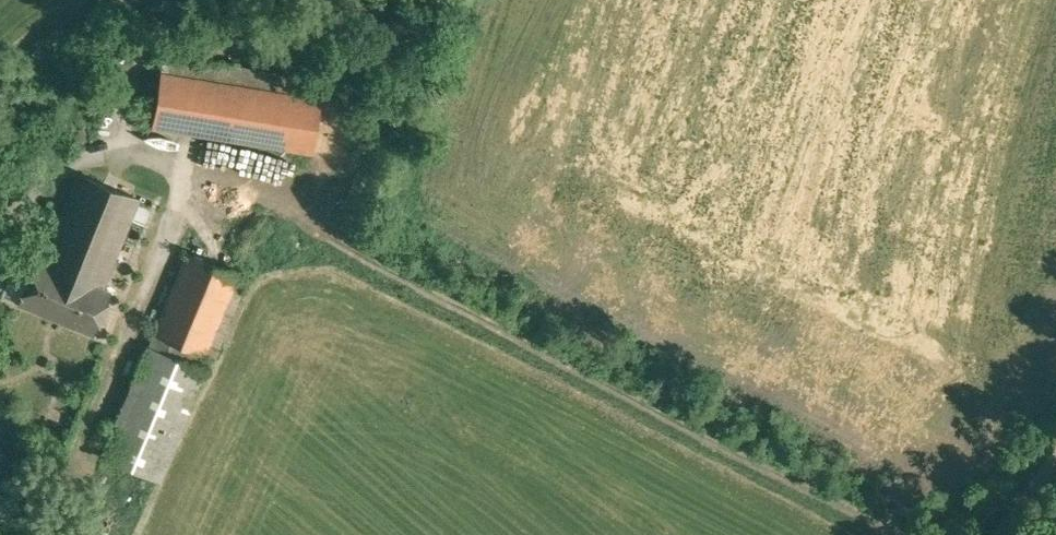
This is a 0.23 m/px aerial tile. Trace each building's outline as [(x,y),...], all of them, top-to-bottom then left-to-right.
[(322,81),(163,55),(152,125),(311,151),(322,81)] [(139,199),(78,174),(42,263),(102,288),(139,199)] [(246,280),(186,254),(153,334),(204,354),(213,358),(246,280)] [(42,263),(34,260),(17,301),(93,332),(110,291),(102,288),(42,263)] [(204,354),(153,334),(101,457),(158,481),(204,369),(198,367),(204,354)]
